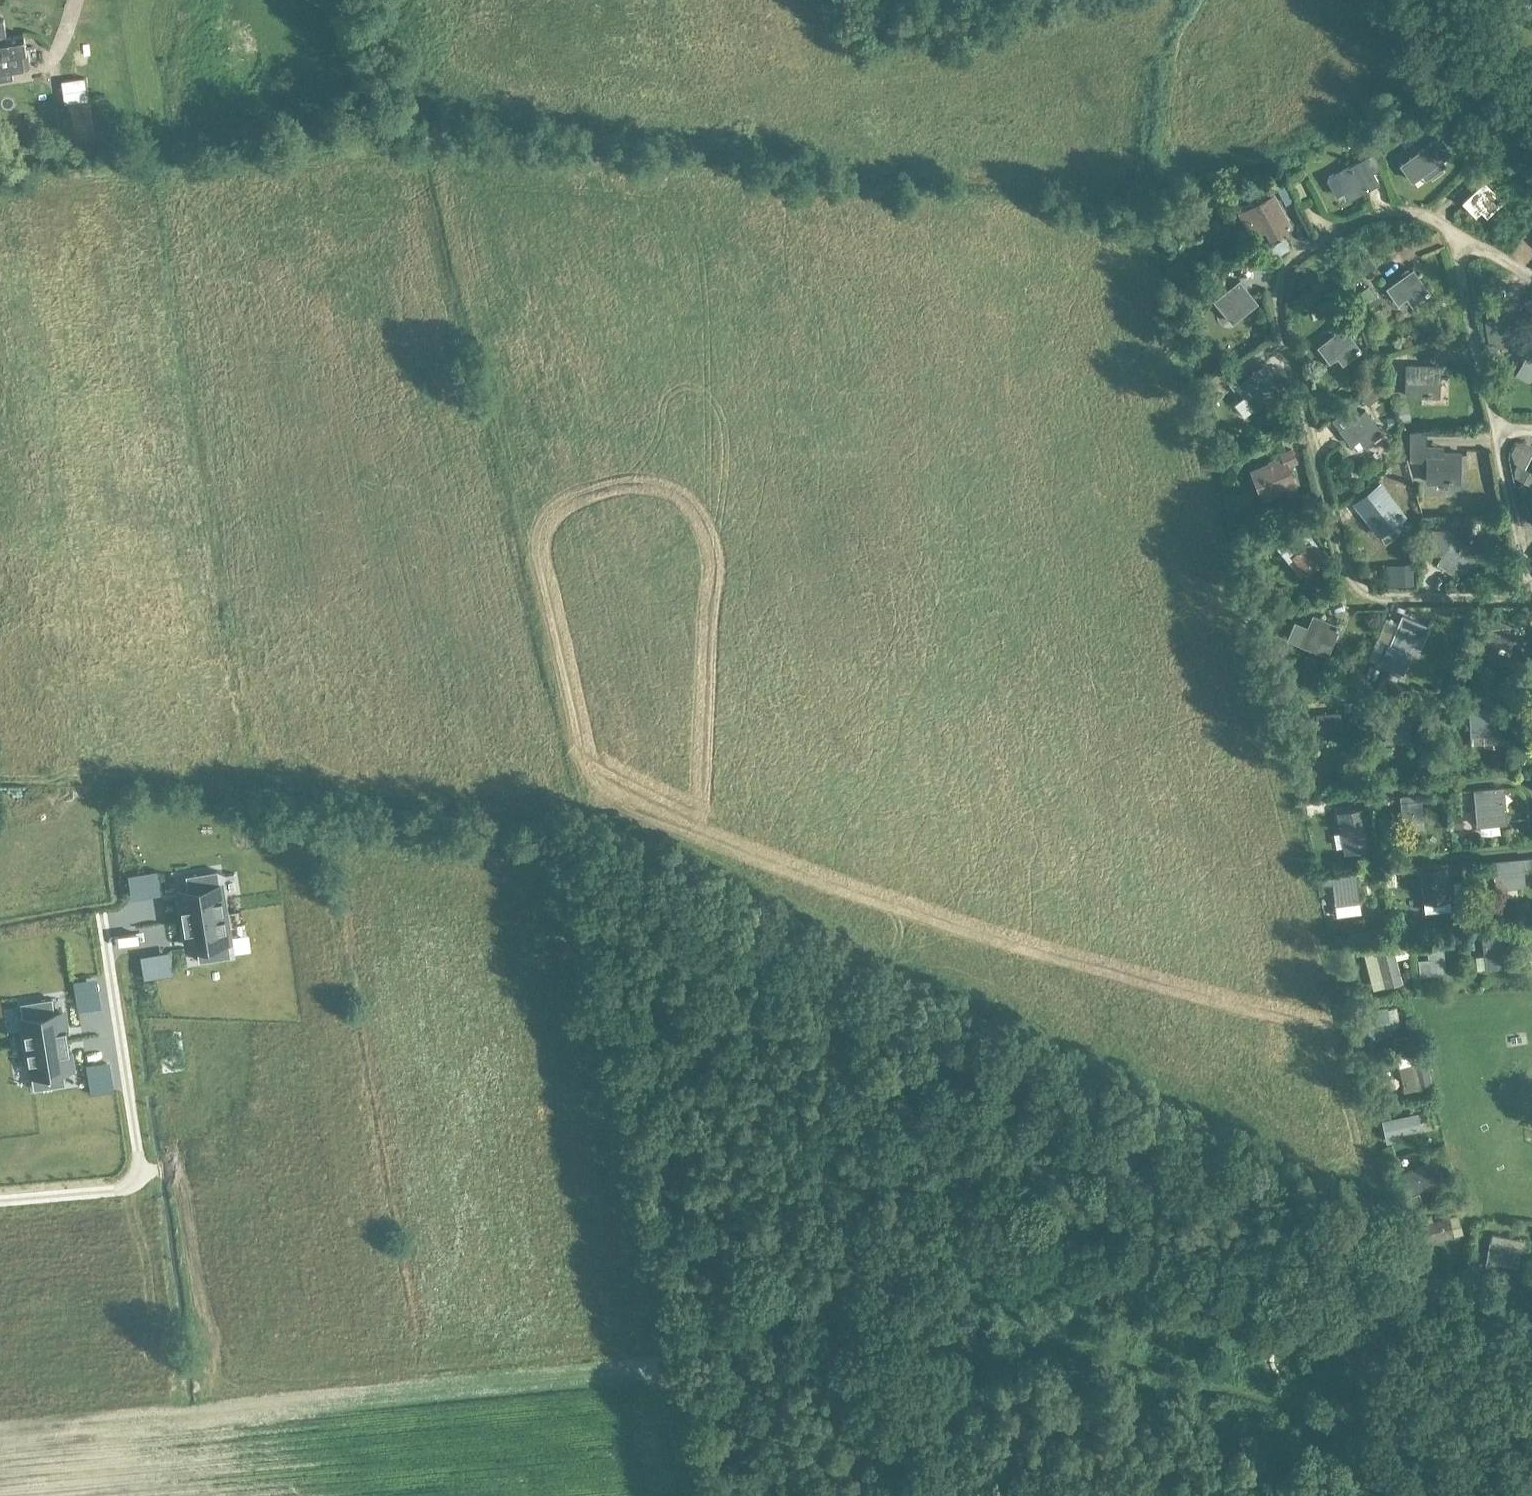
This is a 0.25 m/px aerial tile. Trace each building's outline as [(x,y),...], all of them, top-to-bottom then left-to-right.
[(13,79),(12,69),(30,66),(24,35),(7,37),(4,20),(0,20),(0,81),(13,79)] [(88,101),(86,78),(61,81),(65,104),(88,101)] [(1436,138),(1401,156),(1412,177),(1447,160),(1436,138)] [(1367,158),(1329,179),(1338,195),(1353,187),(1357,195),(1380,183),(1367,158)] [(1462,177),(1455,183),(1462,191),(1476,177),(1469,169),(1462,177)] [(1285,201),(1294,197),(1284,179),(1276,184),(1285,201)] [(1486,183),(1465,203),(1477,215),(1487,206),(1493,212),(1504,202),(1486,183)] [(1251,206),(1239,213),(1253,239),(1268,230),(1271,235),(1291,224),(1278,200),(1255,212),(1251,206)] [(1358,266),(1365,274),(1374,267),(1368,258),(1358,266)] [(1413,269),(1387,288),(1398,304),(1413,293),(1418,300),(1429,293),(1413,269)] [(1218,276),(1217,277),(1211,281),(1210,282),(1216,290),(1224,283),(1218,276)] [(1240,279),(1214,299),(1226,313),(1240,302),(1246,310),(1257,301),(1240,279)] [(1371,289),(1363,295),(1369,303),(1377,296),(1371,289)] [(1349,311),(1340,318),(1346,327),(1355,320),(1349,311)] [(1343,327),(1318,346),(1330,361),(1344,352),(1350,358),(1361,350),(1343,327)] [(1511,342),(1530,353),(1518,374),(1531,382),(1531,341),(1517,332),(1511,342)] [(1466,347),(1444,348),(1444,356),(1466,355),(1466,347)] [(1409,365),(1408,395),(1439,396),(1440,366),(1409,365)] [(1262,366),(1237,386),(1255,408),(1280,388),(1262,366)] [(1218,372),(1209,379),(1213,384),(1222,378),(1218,372)] [(1369,392),(1362,398),(1369,406),(1376,400),(1369,392)] [(1409,401),(1398,402),(1400,420),(1411,419),(1409,401)] [(1365,410),(1339,430),(1351,445),(1365,434),(1372,441),(1382,432),(1365,410)] [(1412,430),(1412,459),(1429,459),(1428,481),(1460,482),(1461,453),(1444,453),(1444,444),(1427,444),(1427,431),(1412,430)] [(1293,446),(1280,452),(1282,457),(1277,459),(1276,457),(1268,461),(1268,462),(1258,466),(1250,470),(1263,500),(1298,485),(1293,473),(1290,465),(1296,462),(1299,461),(1295,452),(1293,446)] [(1517,463),(1513,472),(1513,474),(1519,477),(1517,479),(1528,485),(1531,478),(1531,472),(1524,469),(1527,463),(1519,459),(1517,463)] [(1396,481),(1391,474),(1390,474),(1383,479),(1389,488),(1397,482),(1396,481)] [(1359,489),(1347,499),(1354,508),(1366,497),(1359,489)] [(1386,493),(1361,511),(1373,527),(1386,517),(1391,524),(1402,515),(1386,493)] [(1282,519),(1273,525),(1278,532),(1286,525),(1282,519)] [(1327,558),(1319,548),(1301,526),(1277,546),(1289,560),(1292,556),(1307,575),(1327,558)] [(1458,565),(1462,558),(1471,564),(1478,551),(1454,537),(1455,536),(1445,529),(1432,529),(1432,554),(1443,555),(1438,564),(1453,573),(1458,565)] [(1388,585),(1414,583),(1413,564),(1387,566),(1388,585)] [(1340,624),(1313,614),(1308,627),(1294,622),(1287,640),(1328,656),(1340,624)] [(1403,616),(1390,645),(1389,644),(1381,663),(1403,673),(1411,654),(1407,652),(1410,645),(1414,637),(1422,640),(1428,627),(1403,616)] [(1491,618),(1479,647),(1495,654),(1502,637),(1511,642),(1517,629),(1491,618)] [(1381,669),(1371,665),(1367,675),(1377,679),(1381,669)] [(1357,710),(1356,702),(1344,702),(1345,711),(1357,710)] [(1496,708),(1469,710),(1471,736),(1497,735),(1496,708)] [(1317,725),(1300,726),(1302,747),(1324,746),(1323,738),(1343,738),(1341,712),(1316,714),(1317,725)] [(1409,712),(1383,713),(1384,743),(1411,742),(1409,712)] [(1450,767),(1474,762),(1470,743),(1446,748),(1450,767)] [(1507,813),(1504,787),(1474,790),(1476,816),(1477,827),(1508,824),(1507,813)] [(1401,808),(1392,809),(1393,820),(1402,819),(1403,823),(1403,828),(1425,827),(1425,821),(1422,801),(1418,801),(1418,795),(1400,797),(1401,808)] [(1364,809),(1338,814),(1346,852),(1372,847),(1364,809)] [(1463,814),(1453,815),(1454,828),(1463,827),(1463,814)] [(1493,861),(1496,888),(1526,886),(1524,867),(1531,867),(1531,857),(1493,861)] [(1421,869),(1424,903),(1451,900),(1448,867),(1421,869)] [(1320,876),(1322,886),(1333,884),(1336,905),(1337,917),(1362,914),(1360,902),(1357,871),(1320,876)] [(223,919),(220,896),(180,902),(184,925),(223,919)] [(1466,921),(1463,898),(1454,899),(1457,922),(1466,921)] [(227,943),(223,919),(184,925),(187,949),(227,943)] [(1501,932),(1489,933),(1482,934),(1483,945),(1486,970),(1505,968),(1502,943),(1501,932)] [(1396,940),(1397,949),(1410,947),(1408,939),(1396,940)] [(1375,945),(1385,986),(1403,982),(1397,960),(1393,942),(1375,945)] [(1429,962),(1420,963),(1422,976),(1447,974),(1444,943),(1427,945),(1429,962)] [(1388,1007),(1366,1010),(1371,1042),(1383,1040),(1381,1033),(1392,1031),(1388,1007)] [(29,1049),(68,1042),(65,1019),(26,1025),(29,1049)] [(68,1042),(29,1049),(32,1073),(72,1066),(68,1042)] [(1400,1066),(1399,1066),(1405,1091),(1433,1083),(1424,1048),(1410,1051),(1412,1055),(1414,1063),(1400,1066)] [(1398,1133),(1401,1133),(1401,1132),(1421,1128),(1418,1113),(1392,1118),(1382,1120),(1386,1141),(1399,1138),(1398,1133)] [(1406,1172),(1409,1179),(1413,1192),(1413,1193),(1438,1184),(1431,1163),(1406,1172)] [(1450,1217),(1422,1224),(1426,1243),(1454,1236),(1450,1217)] [(1520,1248),(1492,1243),(1490,1243),(1487,1261),(1488,1261),(1487,1266),(1498,1267),(1498,1263),(1518,1267),(1521,1248),(1520,1248)]
